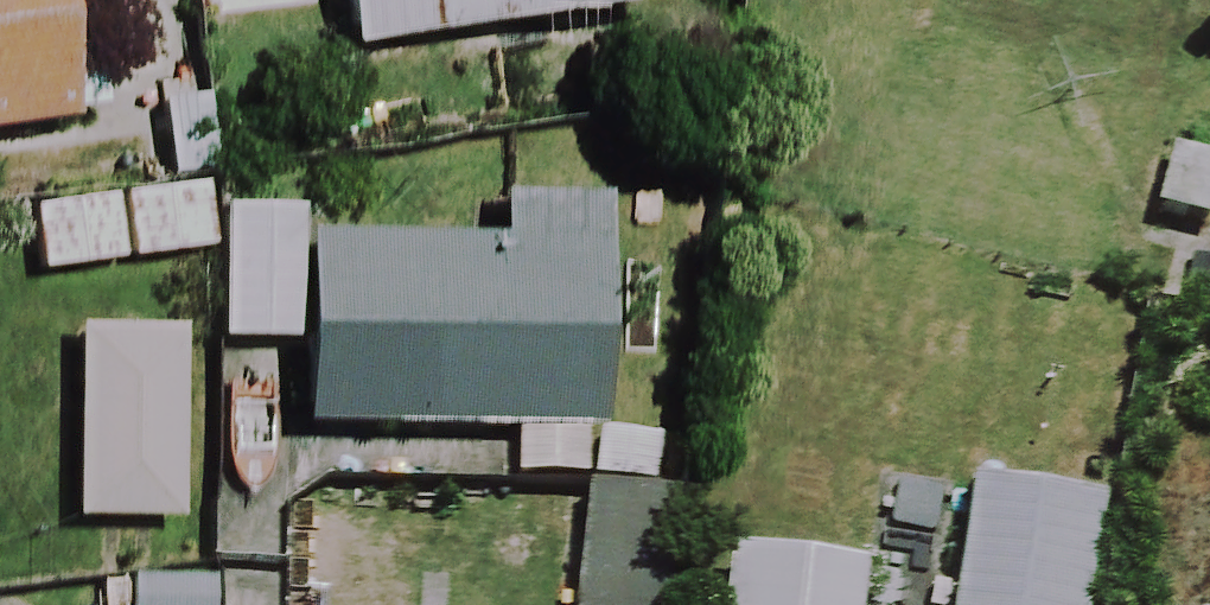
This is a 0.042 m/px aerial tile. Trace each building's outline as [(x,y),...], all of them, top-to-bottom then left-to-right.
[(55,132),(42,0),(0,0),(0,137),(55,132)] [(643,0),(332,0),(341,54),(644,6),(643,0)] [(202,258),(193,192),(21,216),(30,281),(202,258)] [(644,495),(646,448),(584,446),(591,250),(296,240),(297,214),(215,211),(210,338),(292,341),(289,429),(515,437),(513,490),(644,495)] [(168,337),(67,335),(65,523),(166,524),(168,337)] [(965,496),(953,604),(1079,604),(1090,511),(965,496)] [(569,510),(562,604),(650,604),(657,515),(569,510)] [(724,567),(720,604),(851,604),(853,582),(724,567)]
